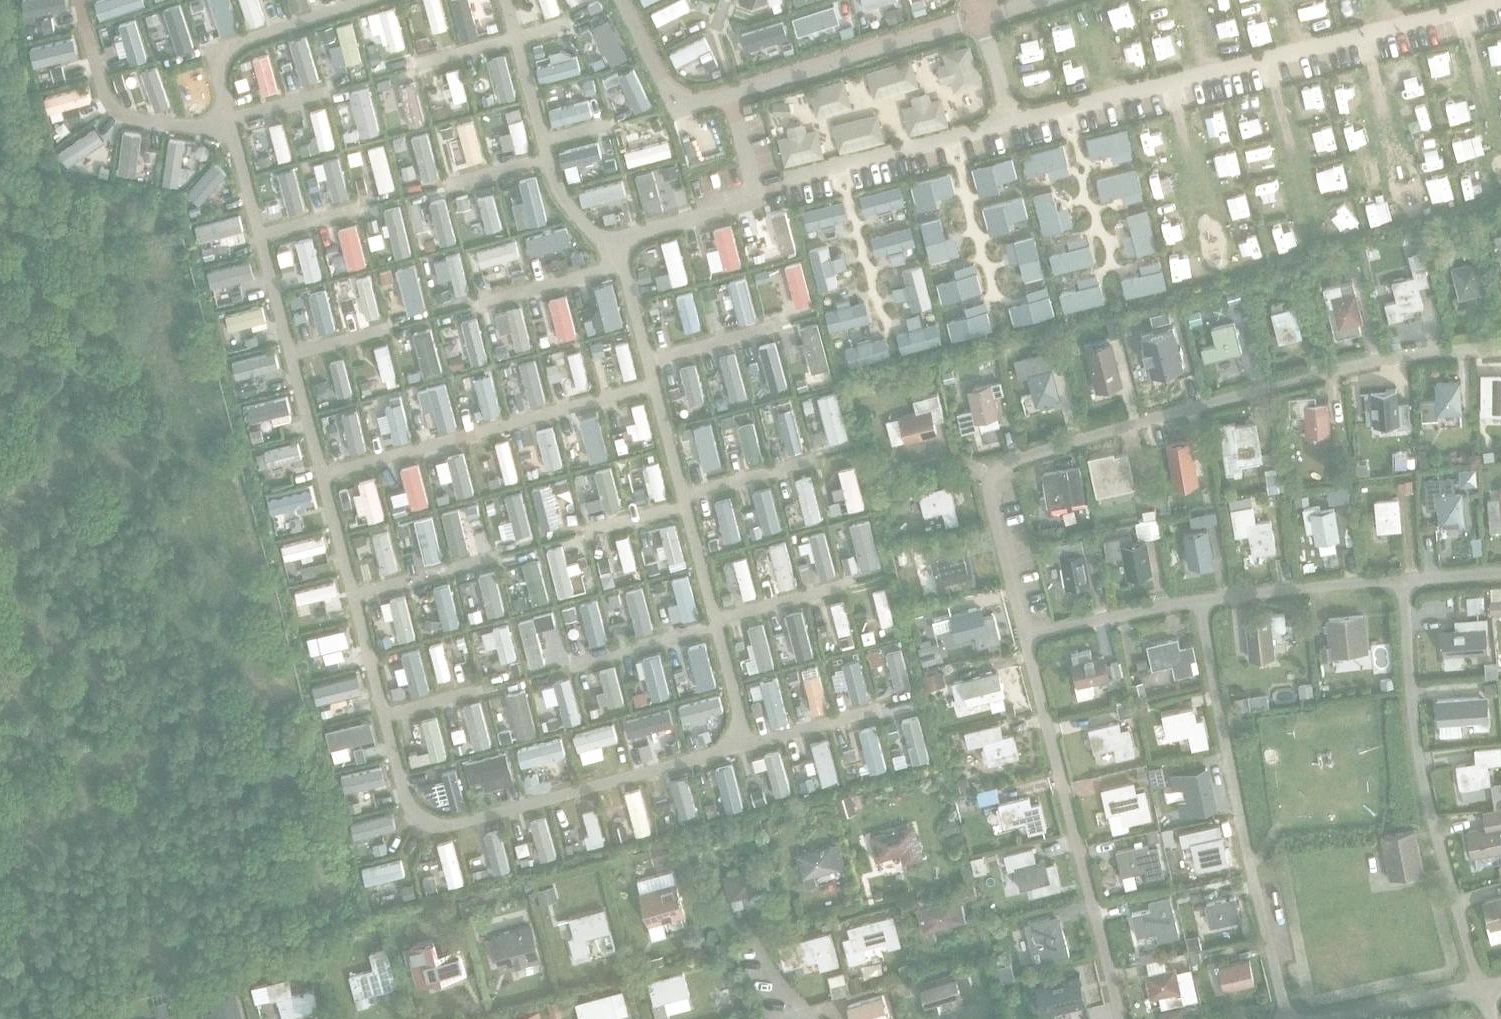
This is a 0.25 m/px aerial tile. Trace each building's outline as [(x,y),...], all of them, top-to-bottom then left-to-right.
[(68,6),(67,0),(23,0),(26,15),(68,6)] [(143,2),(142,0),(104,0),(98,2),(103,16),(143,2)] [(223,31),(238,26),(230,0),(214,0),(223,31)] [(250,23),(264,18),(257,0),(242,0),(250,23)] [(293,10),(311,4),(309,0),(290,0),(293,10)] [(440,0),(426,0),(433,30),(447,26),(440,0)] [(467,0),(449,0),(460,41),(477,36),(467,0)] [(555,0),(539,0),(544,15),(558,10),(555,0)] [(588,4),(590,11),(601,6),(598,0),(597,0),(588,4)] [(686,0),(675,0),(652,11),(658,23),(690,8),(686,0)] [(165,7),(178,50),(193,45),(180,2),(165,7)] [(836,18),(832,5),(794,16),(798,30),(836,18)] [(405,45),(395,6),(380,10),(391,48),(405,45)] [(120,22),(131,60),(147,55),(136,18),(120,22)] [(359,60),(349,20),(335,24),(345,63),(359,60)] [(624,50),(609,20),(599,25),(613,55),(624,50)] [(745,49),(788,37),(783,20),(740,33),(745,49)] [(318,78),(305,34),(289,39),(301,83),(318,78)] [(717,63),(704,36),(670,52),(676,64),(700,53),(707,68),(717,63)] [(39,59),(74,51),(71,37),(36,45),(39,59)] [(532,46),(535,55),(546,53),(543,43),(532,46)] [(940,84),(949,81),(953,93),(980,84),(968,45),(941,53),(944,64),(935,66),(940,84)] [(277,89),(268,52),(252,56),(262,93),(277,89)] [(515,95),(505,52),(488,56),(498,99),(515,95)] [(599,52),(591,56),(596,65),(604,61),(599,52)] [(577,53),(537,64),(541,80),(581,69),(577,53)] [(909,59),(864,72),(873,100),(918,87),(909,59)] [(142,71),(155,109),(170,103),(157,65),(142,71)] [(467,110),(455,66),(438,70),(449,114),(467,110)] [(633,66),(618,74),(637,110),(651,102),(633,66)] [(851,109),(842,79),(807,90),(815,119),(851,109)] [(424,119),(414,80),(397,84),(408,124),(424,119)] [(57,105),(88,96),(85,85),(54,93),(57,105)] [(379,130),(368,86),(350,91),(361,135),(379,130)] [(948,127),(940,98),(930,101),(928,92),(908,97),(911,106),(900,108),(908,137),(948,127)] [(589,99),(549,110),(553,123),(593,113),(589,99)] [(772,103),(772,116),(787,116),(788,103),(772,103)] [(334,144),(324,106),(309,110),(319,148),(334,144)] [(528,147),(519,109),(504,112),(514,150),(528,147)] [(876,113),(830,125),(837,154),(883,142),(876,113)] [(482,158),(472,119),(456,123),(467,162),(482,158)] [(291,157),(282,121),(270,125),(279,160),(291,157)] [(98,122),(61,147),(71,161),(107,136),(98,122)] [(816,129),(805,132),(803,123),(784,128),(786,136),(776,138),(783,167),(822,158),(816,129)] [(1129,123),(1088,134),(1093,153),(1113,147),(1116,157),(1135,152),(1133,142),(1134,142),(1129,123)] [(126,131),(120,170),(136,173),(142,134),(126,131)] [(438,175),(426,132),(411,136),(423,179),(438,175)] [(564,163),(604,152),(600,136),(560,147),(564,163)] [(628,165),(669,153),(665,137),(623,149),(628,165)] [(178,186),(183,141),(166,139),(161,184),(178,186)] [(1030,170),(1050,164),(1052,172),(1072,167),(1069,159),(1071,158),(1065,139),(1024,151),(1030,170)] [(394,186),(382,144),(366,149),(378,191),(394,186)] [(1016,154),(974,165),(978,180),(990,177),(992,185),(1012,180),(1010,172),(1021,170),(1016,154)] [(347,195),(336,157),(322,161),(332,199),(347,195)] [(198,203),(228,169),(215,158),(185,192),(198,203)] [(1103,193),(1123,188),(1126,199),(1145,193),(1143,183),(1144,183),(1139,165),(1099,176),(1103,193)] [(645,213),(661,209),(651,169),(635,173),(645,213)] [(302,208),(293,170),(278,173),(288,212),(302,208)] [(952,170),(911,180),(915,196),(928,192),(930,200),(949,195),(947,188),(956,186),(952,170)] [(546,218),(535,175),(518,180),(529,222),(546,218)] [(583,204),(625,193),(621,177),(579,188),(583,204)] [(901,182),(859,193),(864,211),(905,200),(901,182)] [(1066,225),(1066,222),(1074,220),(1069,202),(1061,204),(1055,184),(1034,190),(1045,231),(1066,225)] [(502,226),(493,192),(477,196),(486,230),(502,226)] [(1026,193),(984,205),(988,220),(998,218),(1000,226),(1022,220),(1021,214),(1031,211),(1026,193)] [(456,240),(444,198),(428,203),(440,244),(456,240)] [(841,198),(800,209),(804,226),(846,214),(841,198)] [(1130,209),(1135,229),(1125,231),(1130,251),(1140,248),(1159,243),(1149,204),(1130,209)] [(410,251),(398,206),(383,210),(395,255),(410,251)] [(797,242),(788,207),(775,210),(784,245),(797,242)] [(199,241),(242,229),(238,212),(194,224),(199,241)] [(939,212),(920,217),(931,256),(949,251),(946,241),(953,239),(948,221),(942,223),(939,212)] [(743,259),(733,220),(716,225),(727,264),(743,259)] [(365,263),(355,222),(337,227),(347,267),(365,263)] [(870,236),(875,254),(917,243),(912,224),(870,236)] [(529,253),(571,242),(566,225),(525,237),(529,253)] [(1034,230),(1016,235),(1019,246),(1011,248),(1016,266),(1023,264),(1026,275),(1045,270),(1034,230)] [(1071,244),(1051,249),(1056,268),(1097,258),(1092,238),(1090,239),(1088,230),(1069,235),(1071,244)] [(689,276),(678,235),(665,238),(676,280),(689,276)] [(321,275),(310,237),(295,241),(306,280),(321,275)] [(480,265),(519,255),(514,238),(475,248),(480,265)] [(809,245),(819,288),(837,284),(827,241),(809,245)] [(469,289),(459,249),(444,253),(454,293),(469,289)] [(1165,263),(1162,264),(1161,256),(1142,261),(1144,269),(1124,273),(1129,294),(1170,284),(1165,263)] [(1347,276),(1363,272),(1359,256),(1343,260),(1347,276)] [(1474,261),(1463,264),(1461,256),(1451,259),(1453,266),(1452,267),(1459,295),(1481,290),(1474,261)] [(804,258),(788,261),(798,300),(813,297),(804,258)] [(211,287),(254,275),(250,259),(206,270),(211,287)] [(424,307),(412,263),(396,268),(408,311),(424,307)] [(902,269),(913,310),(931,305),(920,264),(902,269)] [(1384,303),(1388,321),(1402,317),(1401,312),(1422,306),(1415,277),(1426,274),(1424,265),(1411,268),(1413,276),(1391,282),(1396,300),(1384,303)] [(980,270),(937,281),(941,296),(984,286),(980,270)] [(1082,282),(1062,287),(1067,307),(1106,297),(1101,277),(1100,277),(1098,270),(1080,274),(1082,282)] [(754,314),(745,273),(732,276),(741,317),(754,314)] [(380,314),(369,275),(354,280),(365,318),(380,314)] [(623,321),(612,281),(595,286),(606,326),(623,321)] [(1354,292),(1345,294),(1343,284),(1322,289),(1328,309),(1334,308),(1339,328),(1362,322),(1354,292)] [(701,321),(693,288),(680,291),(688,324),(701,321)] [(333,327),(323,289),(308,293),(318,331),(333,327)] [(1021,303),(1008,307),(1012,323),(1054,313),(1050,298),(1041,300),(1039,294),(1020,299),(1021,303)] [(575,333),(565,295),(549,299),(558,337),(575,333)] [(968,316),(946,322),(950,338),(992,327),(985,300),(965,306),(968,316)] [(1293,307),(1282,309),(1280,301),(1270,304),(1272,312),(1271,312),(1279,341),(1300,335),(1293,307)] [(863,303),(824,312),(829,329),(867,320),(863,303)] [(228,329),(267,318),(264,304),(224,315),(228,329)] [(529,345),(520,308),(503,312),(495,314),(499,333),(508,330),(513,349),(529,345)] [(487,359),(476,317),(460,321),(471,363),(487,359)] [(829,366),(818,321),(800,326),(804,340),(798,341),(801,352),(807,351),(812,371),(829,366)] [(937,322),(896,333),(901,350),(942,339),(937,322)] [(1201,346),(1204,359),(1218,356),(1240,351),(1232,322),(1212,327),(1215,343),(1201,346)] [(440,370),(428,327),(412,331),(424,375),(440,370)] [(1060,337),(1063,354),(1074,352),(1071,335),(1060,337)] [(883,336),(844,346),(849,365),(888,355),(883,336)] [(1172,337),(1151,343),(1158,371),(1180,366),(1172,337)] [(638,374),(629,341),(613,345),(622,378),(638,374)] [(785,384),(774,342),(758,347),(769,388),(785,384)] [(396,376),(387,343),(372,347),(380,380),(396,376)] [(1087,349),(1096,387),(1119,381),(1110,343),(1087,349)] [(235,378),(279,366),(274,349),(230,361),(235,378)] [(589,384),(580,349),(565,353),(574,388),(589,384)] [(1047,352),(1014,360),(1018,377),(1028,375),(1036,403),(1039,402),(1040,406),(1053,402),(1052,399),(1058,397),(1051,367),(1047,352)] [(746,394),(736,353),(719,357),(730,398),(746,394)] [(351,392),(342,359),(328,362),(337,396),(351,392)] [(545,400),(535,359),(519,363),(528,404),(545,400)] [(704,399),(696,363),(679,367),(688,403),(704,399)] [(498,413),(486,371),(471,376),(483,417),(498,413)] [(1500,408),(1500,377),(1499,377),(1499,374),(1481,374),(1481,390),(1497,390),(1497,408),(1500,408)] [(957,412),(962,431),(978,427),(975,418),(997,413),(992,394),(1002,391),(999,380),(967,389),(972,409),(957,412)] [(1420,400),(1421,419),(1437,418),(1437,413),(1460,411),(1458,381),(1435,382),(1436,399),(1420,400)] [(455,426),(443,382),(427,387),(439,430),(455,426)] [(1397,386),(1364,389),(1366,422),(1373,422),(1396,420),(1397,426),(1410,425),(1408,400),(1398,401),(1397,386)] [(845,435),(834,390),(815,394),(826,440),(845,435)] [(901,417),(906,438),(935,431),(932,419),(942,417),(936,392),(912,398),(915,413),(901,417)] [(249,421),(290,410),(286,393),(245,404),(249,421)] [(1327,402),(1315,403),(1314,395),(1287,396),(1289,415),(1304,414),(1305,435),(1329,433),(1327,402)] [(410,438),(400,401),(384,405),(393,442),(410,438)] [(652,436),(643,401),(629,404),(639,440),(652,436)] [(802,446),(791,406),(775,411),(786,450),(802,446)] [(365,448),(356,411),(339,415),(349,452),(365,448)] [(604,451),(596,417),(582,420),(590,454),(604,451)] [(721,463),(710,421),(694,425),(704,467),(721,463)] [(763,457),(754,421),(737,425),(746,462),(763,457)] [(1238,463),(1261,459),(1255,423),(1233,426),(1233,423),(1219,425),(1223,452),(1236,450),(1238,463)] [(562,465),(552,425),(535,429),(545,469),(562,465)] [(518,478),(508,440),(494,444),(504,482),(518,478)] [(1189,440),(1167,443),(1172,474),(1173,480),(1195,476),(1194,470),(1189,440)] [(269,465),(302,456),(298,442),(265,451),(269,465)] [(473,491),(463,451),(446,455),(456,495),(473,491)] [(1127,453),(1113,455),(1113,452),(1089,457),(1093,475),(1106,472),(1111,491),(1134,486),(1127,453)] [(666,495),(659,461),(643,465),(650,498),(666,495)] [(427,502),(416,464),(399,469),(410,507),(427,502)] [(864,505),(853,465),(837,469),(848,509),(864,505)] [(619,502),(609,466),(593,471),(603,507),(619,502)] [(1048,505),(1083,500),(1078,471),(1066,473),(1044,476),(1048,505)] [(821,517),(810,476),(794,480),(805,521),(821,517)] [(1452,477),(1423,479),(1425,502),(1437,501),(1439,525),(1463,523),(1460,491),(1453,492),(1452,477)] [(383,516),(373,478),(356,483),(367,521),(383,516)] [(1150,478),(1140,480),(1142,493),(1152,491),(1150,478)] [(1265,484),(1267,495),(1282,492),(1280,481),(1265,484)] [(557,523),(547,484),(531,488),(541,527),(557,523)] [(948,484),(918,491),(924,515),(942,510),(946,524),(958,521),(954,507),(948,484)] [(780,527),(769,486),(751,491),(762,532),(780,527)] [(272,512),(313,501),(310,488),(268,499),(272,512)] [(1489,531),(1500,529),(1500,488),(1499,488),(1499,497),(1486,499),(1489,531)] [(532,540),(522,497),(508,500),(518,543),(532,540)] [(1374,500),(1377,530),(1399,528),(1397,498),(1374,500)] [(739,537),(730,499),(715,502),(724,541),(739,537)] [(1275,548),(1270,518),(1256,521),(1253,504),(1233,508),(1236,534),(1249,531),(1252,553),(1275,548)] [(1332,508),(1319,510),(1318,505),(1303,508),(1307,530),(1313,529),(1316,541),(1337,537),(1332,508)] [(467,548),(456,507),(441,512),(452,552),(467,548)] [(441,556),(431,513),(414,517),(424,560),(441,556)] [(1157,532),(1155,517),(1142,520),(1144,535),(1157,532)] [(877,563),(866,520),(851,524),(862,567),(877,563)] [(685,559),(675,524),(659,528),(669,564),(685,559)] [(396,568),(386,530),(373,534),(382,572),(396,568)] [(835,573),(824,530),(808,534),(820,577),(835,573)] [(1183,534),(1188,564),(1211,560),(1206,530),(1183,534)] [(634,566),(626,533),(614,535),(622,569),(634,566)] [(285,558),(326,548),(322,534),(282,544),(285,558)] [(1144,540),(1130,543),(1129,535),(1103,540),(1106,557),(1123,554),(1127,575),(1150,571),(1144,540)] [(1060,557),(1065,586),(1088,582),(1080,539),(1046,545),(1048,559),(1060,557)] [(795,585),(785,542),(768,545),(778,589),(795,585)] [(942,544),(928,547),(939,590),(974,581),(965,545),(944,550),(942,544)] [(573,590),(561,545),(546,549),(558,594),(573,590)] [(757,594),(747,555),(723,561),(730,588),(739,585),(742,598),(757,594)] [(549,599),(538,558),(522,563),(532,603),(549,599)] [(503,611),(493,572),(477,576),(488,615),(503,611)] [(698,615),(687,575),(670,579),(681,619),(698,615)] [(298,602),(337,593),(334,581),(295,590),(298,602)] [(458,622),(448,584),(432,588),(442,626),(458,622)] [(652,628),(641,586),(625,590),(636,633),(652,628)] [(895,621),(885,586),(871,590),(881,626),(895,621)] [(414,636),(403,595),(388,599),(398,640),(414,636)] [(607,640),(596,598),(580,602),(591,644),(607,640)] [(850,631),(842,600),(830,603),(838,634),(850,631)] [(992,613),(982,616),(980,607),(932,619),(935,629),(953,625),(956,637),(975,633),(978,645),(999,639),(992,613)] [(813,653),(801,609),(785,613),(796,657),(813,653)] [(1245,616),(1249,657),(1272,655),(1270,631),(1285,630),(1283,612),(1245,616)] [(544,660),(533,615),(518,619),(529,664),(544,660)] [(1318,640),(1318,649),(1331,648),(1353,646),(1350,616),(1328,619),(1330,639),(1318,640)] [(517,657),(509,622),(494,625),(502,660),(517,657)] [(773,665),(761,623),(747,627),(758,669),(773,665)] [(311,651),(351,641),(347,624),(307,634),(311,651)] [(1443,630),(1444,653),(1474,650),(1483,649),(1482,627),(1443,630)] [(1193,643),(1178,646),(1176,637),(1146,644),(1151,667),(1172,662),(1175,676),(1199,671),(1193,643)] [(717,682),(705,641),(689,646),(702,686),(717,682)] [(448,675),(439,642),(428,645),(437,678),(448,675)] [(428,689),(416,648),(400,653),(411,693),(428,689)] [(1102,656),(1092,658),(1090,648),(1071,652),(1078,684),(1074,685),(1077,698),(1092,695),(1090,682),(1120,675),(1117,662),(1104,664),(1102,656)] [(909,684),(900,649),(884,653),(893,688),(909,684)] [(669,693),(659,652),(642,656),(652,697),(669,693)] [(868,698),(857,655),(844,658),(855,701),(868,698)] [(623,702),(614,666),(598,670),(607,706),(623,702)] [(816,666),(800,669),(810,713),(826,709),(816,666)] [(359,669),(316,681),(321,698),(363,686),(359,669)] [(963,679),(968,703),(1003,693),(996,670),(963,679)] [(776,676),(759,680),(770,724),(787,720),(776,676)] [(580,720),(569,677),(553,682),(564,724),(580,720)] [(537,730),(526,689),(508,694),(520,735),(537,730)] [(718,692),(679,702),(683,718),(722,708),(718,692)] [(1487,701),(1477,702),(1477,697),(1436,699),(1438,722),(1473,719),(1473,721),(1471,721),(1471,727),(1474,726),(1474,728),(1489,727),(1487,701)] [(492,743),(482,701),(466,705),(476,747),(492,743)] [(670,704),(624,717),(629,736),(675,723),(670,704)] [(1201,718),(1195,720),(1192,707),(1162,714),(1167,737),(1188,732),(1191,747),(1207,744),(1201,718)] [(438,715),(423,719),(433,758),(448,755),(438,715)] [(918,715),(901,720),(912,763),(930,758),(918,715)] [(371,717),(327,728),(332,746),(375,735),(371,717)] [(1127,728),(1119,729),(1117,721),(1087,728),(1088,731),(1085,736),(1088,744),(1092,747),(1093,751),(1113,746),(1116,757),(1133,753),(1127,728)] [(613,722),(576,731),(582,755),(603,750),(601,742),(617,738),(613,722)] [(1012,733),(1003,736),(999,722),(968,730),(971,744),(982,741),(988,764),(1018,756),(1012,733)] [(874,725),(857,730),(869,772),(886,768),(874,725)] [(561,733),(516,745),(522,767),(567,754),(561,733)] [(827,739),(808,744),(819,782),(838,777),(827,739)] [(1459,787),(1489,782),(1486,763),(1500,761),(1500,751),(1500,745),(1474,747),(1475,761),(1455,764),(1459,787)] [(778,749),(763,753),(775,795),(790,791),(778,749)] [(506,750),(464,761),(469,780),(483,776),(486,786),(514,779),(506,750)] [(733,762),(716,766),(727,810),(744,806),(733,762)] [(383,764),(344,774),(347,786),(386,776),(383,764)] [(1161,765),(1149,768),(1153,785),(1164,782),(1161,765)] [(1205,765),(1171,773),(1173,786),(1186,784),(1189,797),(1178,799),(1182,813),(1214,805),(1205,765)] [(455,767),(440,772),(451,809),(466,804),(455,767)] [(688,775),(671,779),(681,816),(698,811),(688,775)] [(1143,788),(1134,791),(1132,781),(1102,788),(1107,811),(1121,808),(1124,821),(1150,815),(1143,788)] [(640,786),(625,790),(637,833),(652,829),(640,786)] [(840,816),(857,811),(851,793),(835,798),(840,816)] [(961,798),(963,808),(980,804),(978,794),(961,798)] [(1038,802),(1030,804),(1028,796),(998,803),(998,807),(995,808),(999,823),(1002,822),(1003,826),(1024,820),(1027,832),(1045,828),(1038,802)] [(594,807),(583,810),(592,844),(604,841),(594,807)] [(1470,855),(1500,848),(1497,827),(1500,826),(1500,814),(1500,809),(1483,812),(1486,828),(1467,831),(1467,832),(1464,834),(1468,853),(1470,853),(1470,855)] [(389,814),(350,824),(353,836),(392,826),(389,814)] [(547,815),(531,819),(541,859),(558,854),(547,815)] [(1218,822),(1178,831),(1181,844),(1190,842),(1195,862),(1204,860),(1205,867),(1219,864),(1219,862),(1226,861),(1218,822)] [(913,826),(886,834),(883,826),(872,829),(873,832),(874,832),(875,836),(870,838),(876,860),(901,853),(903,863),(921,858),(913,826)] [(1161,829),(1164,845),(1175,842),(1171,826),(1161,829)] [(1381,835),(1389,878),(1422,872),(1414,829),(1381,835)] [(499,830),(484,834),(494,872),(509,868),(499,830)] [(451,840),(437,844),(448,886),(463,882),(451,840)] [(796,856),(806,888),(816,885),(813,875),(843,866),(837,844),(796,856)] [(1147,878),(1162,874),(1156,846),(1147,848),(1146,844),(1116,851),(1121,874),(1144,868),(1147,878)] [(1031,847),(1005,854),(1008,868),(1015,866),(1020,888),(1032,885),(1034,893),(1060,887),(1054,862),(1045,864),(1044,858),(1035,860),(1031,847)] [(982,854),(971,857),(974,873),(986,870),(982,854)] [(401,862),(362,872),(365,884),(404,874),(401,862)] [(725,877),(733,909),(744,906),(741,896),(765,889),(759,867),(725,877)] [(959,886),(962,899),(977,895),(974,883),(959,886)] [(658,916),(682,909),(675,887),(651,894),(650,890),(639,893),(650,930),(661,927),(658,916)] [(1150,908),(1131,913),(1137,935),(1156,931),(1158,939),(1179,934),(1169,894),(1148,899),(1150,908)] [(1205,903),(1209,925),(1238,918),(1233,897),(1205,903)] [(917,910),(922,932),(967,920),(961,898),(917,910)] [(1491,924),(1500,921),(1500,898),(1485,902),(1491,924)] [(569,918),(578,953),(588,950),(585,938),(609,932),(603,909),(569,918)] [(849,937),(843,939),(850,963),(856,961),(866,959),(865,954),(863,947),(887,941),(889,947),(900,944),(899,938),(893,916),(881,919),(847,928),(849,937)] [(1030,928),(1036,950),(1064,942),(1059,921),(1030,928)] [(493,936),(502,966),(538,956),(530,926),(493,936)] [(829,933),(813,937),(779,945),(785,968),(818,960),(821,971),(839,966),(829,933)] [(458,948),(436,954),(432,941),(410,947),(413,961),(423,959),(431,986),(441,984),(439,977),(464,970),(458,948)] [(1218,965),(1223,988),(1253,982),(1248,959),(1218,965)] [(1009,964),(999,967),(1003,979),(1012,976),(1009,964)] [(349,975),(357,1004),(367,1001),(365,994),(390,988),(384,965),(349,975)] [(1174,967),(1144,974),(1149,997),(1158,995),(1160,1006),(1181,1001),(1194,998),(1188,970),(1175,973),(1174,967)] [(920,984),(926,1006),(960,996),(959,992),(968,990),(972,983),(970,975),(962,972),(920,984)] [(657,1018),(670,1018),(665,1001),(688,995),(682,973),(647,982),(657,1018)] [(859,974),(849,976),(852,991),(863,988),(859,974)] [(1051,1013),(1078,1006),(1071,975),(1031,985),(1036,1005),(1049,1002),(1051,1013)] [(293,993),(288,976),(267,982),(272,1000),(278,998),(283,1018),(294,1018),(293,1016),(317,1010),(311,988),(293,993)] [(897,994),(911,990),(908,977),(894,981),(897,994)] [(847,991),(845,981),(833,984),(835,994),(847,991)] [(234,990),(212,996),(216,1011),(204,1015),(205,1018),(242,1018),(234,990)] [(579,1018),(603,1018),(628,1012),(622,990),(575,1003),(579,1018)] [(850,1018),(883,1018),(888,1018),(882,996),(847,1006),(850,1018)] [(167,999),(153,1003),(157,1016),(171,1012),(167,999)]
